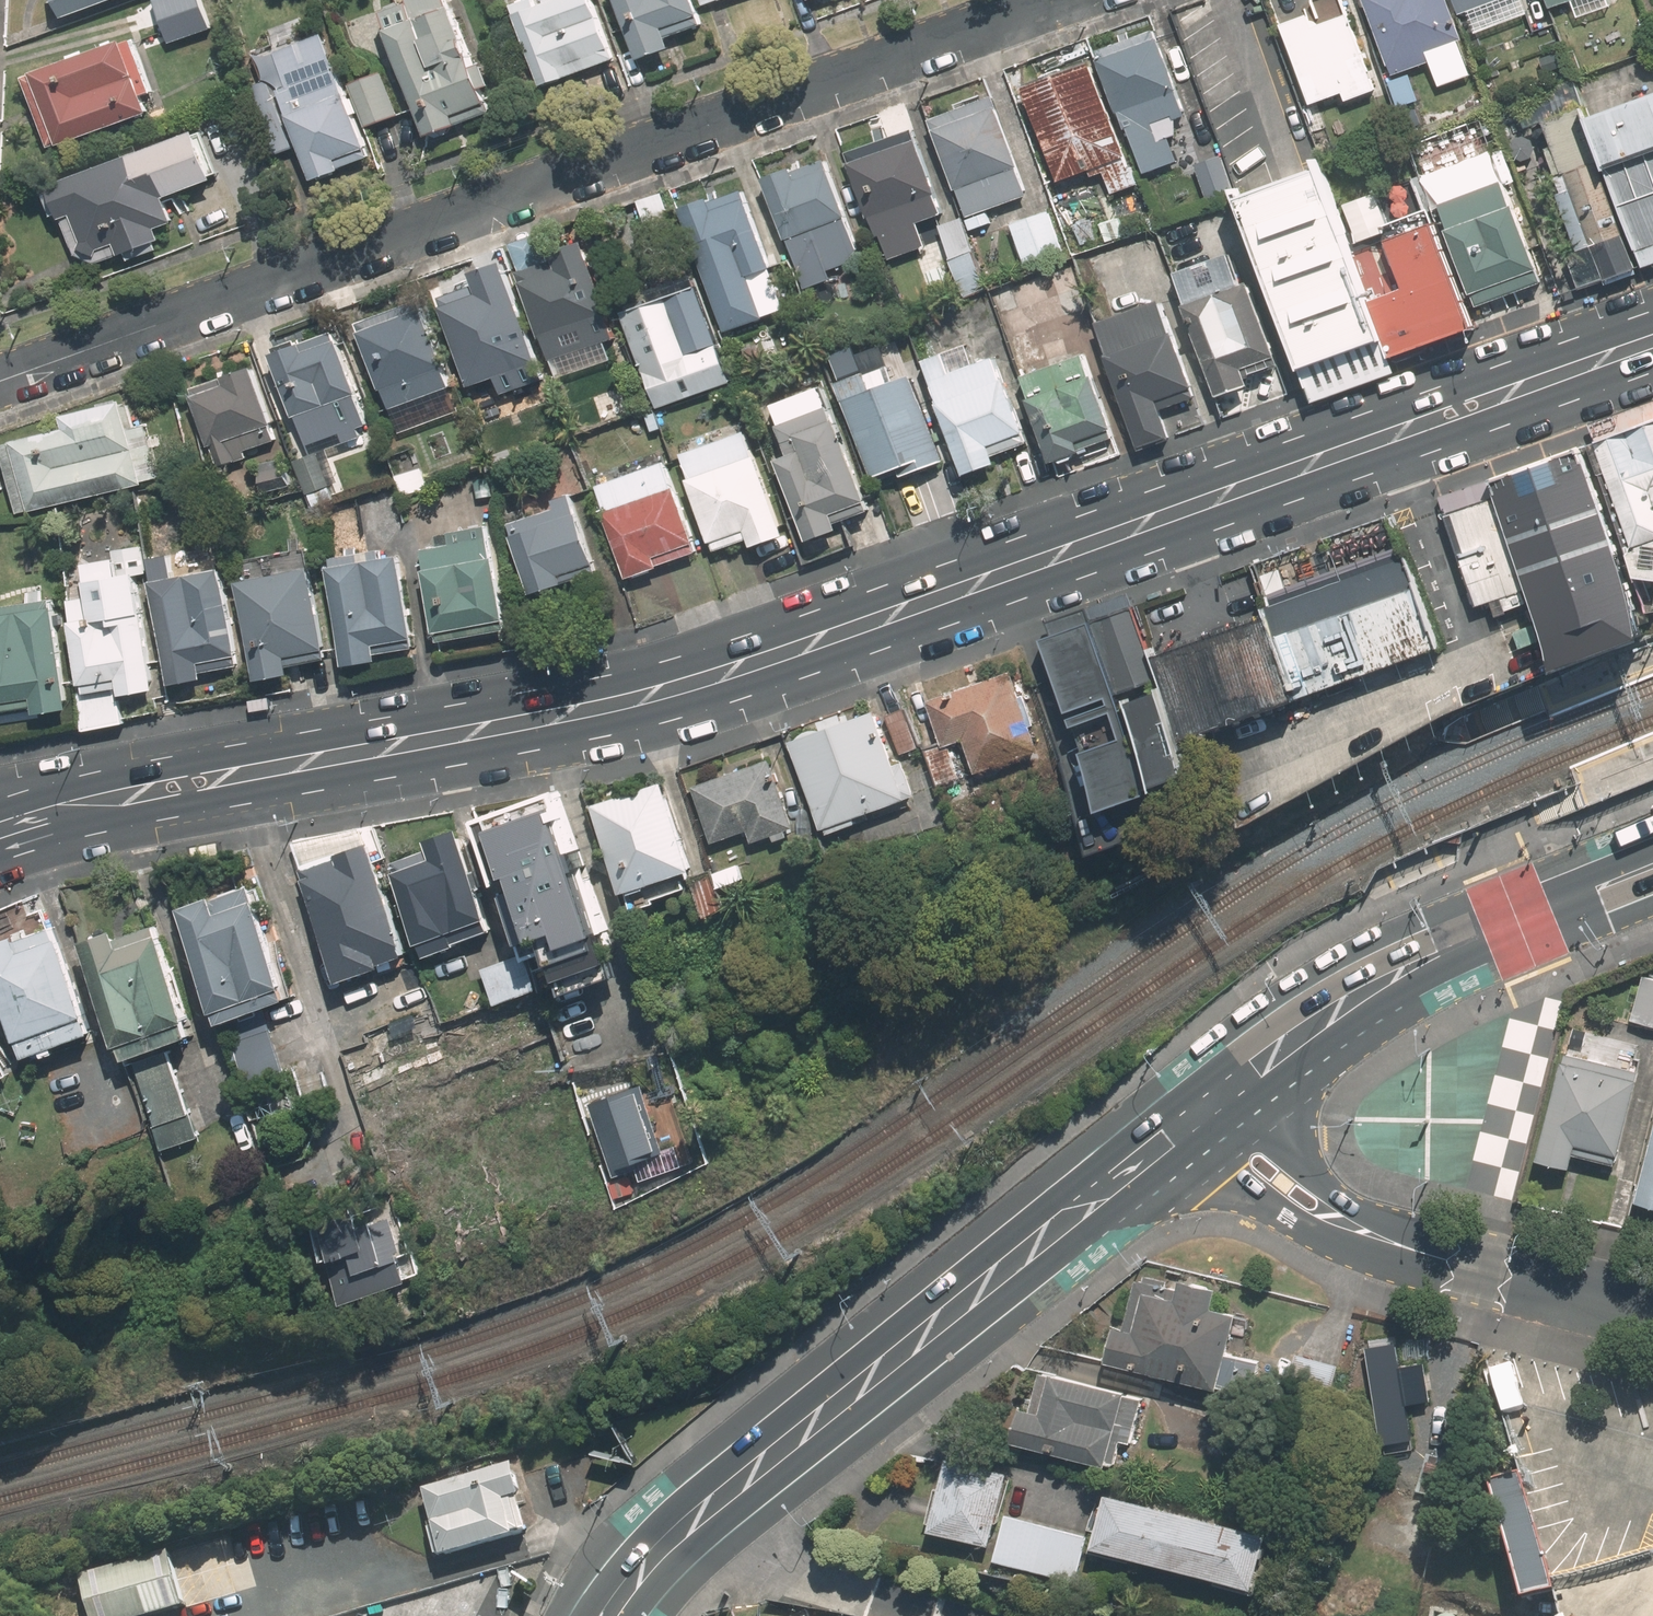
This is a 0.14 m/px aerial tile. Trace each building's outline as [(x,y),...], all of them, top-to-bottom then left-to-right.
[(64,20),(121,0),(57,0),(64,20)] [(155,8),(170,49),(226,29),(215,0),(177,0),(155,8)] [(434,0),(433,0),(381,18),(388,36),(386,36),(424,141),(480,121),(477,111),(484,108),(450,13),(440,17),(434,0)] [(538,90),(610,65),(587,0),(575,0),(544,11),(540,0),(538,0),(510,9),(538,90)] [(633,63),(666,51),(662,39),(699,26),(690,0),(610,0),(633,63)] [(700,10),(727,0),(696,0),(700,10)] [(1313,107),(1345,96),(1348,105),(1378,94),(1351,18),(1316,31),(1312,17),(1306,19),(1299,0),(1275,0),(1313,107)] [(1394,77),(1434,63),(1430,55),(1465,42),(1450,0),(1366,0),(1394,77)] [(1462,18),(1512,0),(1455,0),(1462,18)] [(1554,11),(1583,0),(1550,0),(1554,11)] [(1159,44),(1155,34),(1099,55),(1103,65),(1101,66),(1120,116),(1122,115),(1128,132),(1131,131),(1148,176),(1180,164),(1171,139),(1178,137),(1177,124),(1188,120),(1178,94),(1180,94),(1161,42),(1159,44)] [(377,159),(331,36),(285,53),(293,75),(256,88),(281,156),(307,147),(322,186),(349,176),(347,170),(377,159)] [(134,44),(25,82),(50,152),(149,117),(142,98),(152,95),(134,44)] [(1137,187),(1127,161),(1129,160),(1095,69),(1027,95),(1061,185),(1092,174),(1095,180),(1104,176),(1112,196),(1137,187)] [(383,76),(351,87),(366,129),(398,117),(383,76)] [(1404,79),(1391,84),(1396,100),(1410,95),(1404,79)] [(1592,121),(1644,265),(1652,262),(1652,98),(1592,121)] [(993,102),(934,124),(968,220),(1029,198),(993,102)] [(1644,265),(1592,121),(1588,111),(1552,124),(1576,193),(1560,199),(1581,256),(1596,249),(1607,278),(1644,265)] [(918,144),(914,133),(850,157),(854,168),(852,169),(871,221),(873,220),(880,239),(882,238),(890,260),(926,247),(918,225),(944,216),(938,197),(938,196),(919,144),(918,144)] [(174,228),(165,204),(216,185),(198,136),(49,190),(62,225),(66,224),(79,259),(97,268),(162,244),(158,234),(174,228)] [(1233,192),(1220,156),(1193,165),(1206,201),(1233,192)] [(851,221),(830,165),(794,178),(793,175),(767,184),(788,244),(791,243),(802,272),(824,264),(847,266),(859,251),(847,222),(851,221)] [(1386,340),(1373,304),(1324,168),(1294,178),(1241,198),(1302,370),(1386,340)] [(1545,287),(1508,185),(1445,207),(1482,310),(1545,287)] [(1342,207),(1356,244),(1388,231),(1374,194),(1342,207)] [(712,204),(684,214),(727,333),(763,320),(749,281),(773,272),(746,196),(713,207),(712,204)] [(661,199),(640,207),(649,232),(670,224),(661,199)] [(1050,214),(1013,227),(1027,267),(1065,253),(1050,214)] [(985,215),(964,223),(968,234),(989,225),(985,215)] [(1104,242),(1125,235),(1118,217),(1098,225),(1104,242)] [(982,281),(960,222),(941,229),(953,261),(949,262),(959,290),(982,281)] [(1373,304),(1386,340),(1392,357),(1474,327),(1440,230),(1396,247),(1412,291),(1373,304)] [(549,271),(538,241),(511,251),(521,280),(520,281),(544,346),(545,345),(559,383),(613,363),(607,349),(619,344),(611,321),(613,321),(589,252),(557,264),(558,267),(549,271)] [(1248,290),(1236,256),(1184,275),(1196,309),(1192,310),(1224,401),(1257,389),(1253,381),(1286,369),(1256,287),(1248,290)] [(510,413),(532,406),(526,389),(543,382),(538,368),(540,367),(506,270),(474,281),(477,291),(440,304),(471,391),(473,390),(478,406),(504,396),(510,413)] [(731,381),(693,276),(648,292),(652,305),(625,315),(659,408),(731,381)] [(1176,332),(1164,298),(1104,321),(1116,354),(1112,356),(1144,444),(1175,432),(1166,408),(1202,394),(1178,331),(1176,332)] [(423,317),(419,306),(360,327),(363,339),(361,339),(381,395),(384,393),(400,436),(460,414),(445,372),(446,371),(426,316),(423,317)] [(337,347),(334,338),(300,350),(298,343),(274,352),(276,359),(273,360),(295,422),(298,421),(312,458),(371,437),(357,399),(360,398),(340,346),(337,347)] [(1097,383),(1088,359),(1025,382),(1033,406),(1031,407),(1053,466),(1118,443),(1115,434),(1119,433),(1100,381),(1097,383)] [(925,368),(965,477),(998,465),(995,459),(1029,446),(998,363),(954,379),(948,361),(925,368)] [(887,370),(838,388),(872,482),(901,471),(904,482),(948,467),(916,379),(894,388),(887,370)] [(275,425),(256,371),(194,393),(220,466),(248,456),(247,452),(277,442),(271,427),(275,425)] [(125,410),(123,406),(65,421),(68,434),(2,449),(18,516),(142,486),(142,483),(160,479),(147,425),(135,427),(131,409),(125,410)] [(793,461),(780,466),(809,547),(840,535),(837,528),(873,516),(835,411),(782,430),(793,461)] [(1597,442),(1589,444),(1633,575),(1652,576),(1652,421),(1597,442)] [(754,462),(744,435),(683,458),(693,484),(691,485),(717,554),(751,542),(754,552),(786,540),(756,460),(754,462)] [(1555,666),(1647,634),(1582,448),(1495,479),(1501,495),(1495,497),(1527,588),(1555,666)] [(675,492),(665,465),(598,490),(608,517),(606,518),(630,582),(660,572),(660,571),(702,555),(678,491),(675,492)] [(291,485),(286,469),(262,478),(268,494),(291,485)] [(485,488),(471,491),(473,503),(488,500),(485,488)] [(1477,606),(1527,588),(1495,497),(1445,515),(1477,606)] [(562,588),(598,575),(570,499),(557,503),(561,513),(514,530),(518,542),(514,543),(535,600),(563,590),(562,588)] [(488,543),(486,531),(438,540),(441,551),(424,554),(428,575),(425,576),(435,638),(438,638),(440,645),(506,634),(504,626),(507,625),(496,564),(494,564),(490,543),(488,543)] [(86,729),(119,724),(117,703),(159,695),(137,577),(146,576),(144,552),(114,555),(115,568),(89,571),(90,589),(88,589),(89,602),(72,604),(86,729)] [(385,566),(382,552),(334,560),(336,574),(331,574),(348,672),(383,666),(381,657),(417,650),(416,644),(417,644),(403,562),(385,566)] [(1264,606),(1267,615),(1297,699),(1441,649),(1407,555),(1333,582),(1264,606)] [(175,585),(171,560),(153,563),(158,587),(155,587),(174,691),(206,685),(204,676),(241,669),(224,576),(175,585)] [(329,663),(312,574),(241,587),(259,686),(294,680),(292,669),(329,663)] [(1119,697),(1159,683),(1133,611),(1093,625),(1119,697)] [(57,614),(0,625),(0,720),(39,712),(40,721),(75,715),(57,614)] [(1155,654),(1186,739),(1297,699),(1267,615),(1155,654)] [(1063,749),(1126,727),(1120,710),(1122,709),(1096,636),(1029,660),(1055,732),(1057,732),(1063,749)] [(1022,693),(1014,670),(930,700),(945,740),(928,746),(941,782),(962,775),(951,744),(967,738),(979,771),(1042,749),(1033,725),(1039,723),(1028,692),(1022,693)] [(1157,784),(1187,773),(1190,772),(1159,686),(1156,687),(1126,698),(1157,784)] [(921,745),(908,708),(889,715),(903,752),(921,745)] [(877,711),(794,741),(824,826),(908,796),(877,711)] [(772,758),(694,786),(714,841),(750,828),(754,840),(796,826),(772,758)] [(658,901),(653,885),(697,868),(665,780),(596,806),(628,893),(632,892),(638,908),(658,901)] [(526,954),(527,959),(610,929),(579,844),(571,847),(551,791),(477,818),(526,954)] [(947,822),(942,809),(925,815),(930,828),(947,822)] [(364,845),(358,828),(295,840),(306,870),(302,871),(342,980),(369,970),(383,1008),(418,996),(405,959),(391,963),(390,959),(409,951),(370,843),(364,845)] [(427,955),(495,931),(490,917),(491,917),(459,829),(426,840),(430,849),(393,862),(397,871),(395,872),(419,942),(422,941),(427,955)] [(729,909),(716,873),(695,881),(708,916),(729,909)] [(288,1070),(265,1006),(289,997),(285,986),(288,985),(251,882),(183,907),(220,1009),(222,1008),(227,1019),(231,1019),(239,1041),(235,1042),(250,1084),(288,1070)] [(193,1018),(159,925),(123,938),(120,929),(86,941),(123,1043),(127,1042),(132,1056),(196,1033),(191,1019),(193,1018)] [(52,930),(17,942),(14,935),(0,940),(0,986),(19,1039),(22,1038),(28,1055),(92,1033),(86,1015),(88,1014),(61,937),(56,939),(52,930)] [(538,988),(527,959),(526,954),(484,969),(496,1003),(538,988)] [(580,965),(555,973),(564,1000),(589,992),(580,965)] [(1645,977),(1635,1020),(1652,1025),(1652,979),(1645,977)] [(168,1052),(135,1064),(157,1124),(190,1113),(168,1052)] [(1640,1072),(1571,1055),(1569,1062),(1567,1062),(1542,1158),(1576,1167),(1579,1154),(1619,1164),(1641,1080),(1638,1079),(1640,1072)] [(641,1087),(592,1105),(616,1171),(665,1154),(641,1087)] [(677,1157),(660,1163),(667,1181),(684,1174),(677,1157)] [(1643,1200),(1652,1202),(1652,1160),(1643,1200)] [(630,1176),(613,1182),(619,1197),(635,1192),(630,1176)] [(329,1263),(343,1302),(413,1277),(392,1217),(364,1227),(358,1211),(321,1224),(335,1261),(329,1263)] [(1216,1304),(1221,1284),(1187,1275),(1184,1285),(1142,1275),(1130,1325),(1121,1323),(1113,1357),(1223,1385),(1224,1380),(1240,1384),(1242,1376),(1258,1380),(1263,1361),(1243,1356),(1251,1324),(1239,1321),(1242,1311),(1216,1304)] [(1399,1335),(1365,1341),(1383,1454),(1416,1449),(1409,1403),(1434,1399),(1428,1361),(1404,1364),(1399,1335)] [(1330,1404),(1340,1362),(1298,1351),(1287,1393),(1330,1404)] [(1027,1405),(1018,1437),(1119,1465),(1125,1442),(1134,1444),(1145,1402),(1129,1398),(1130,1391),(1048,1368),(1036,1408),(1027,1405)] [(950,1449),(934,1520),(996,1534),(1012,1463),(950,1449)] [(516,1465),(425,1491),(445,1559),(529,1534),(519,1498),(525,1496),(516,1465)] [(1554,1585),(1522,1474),(1490,1483),(1525,1604),(1557,1595),(1554,1585)] [(1272,1524),(1112,1484),(1099,1535),(1259,1576),(1272,1524)] [(1006,1514),(996,1554),(1076,1575),(1086,1535),(1006,1514)] [(83,1577),(95,1615),(158,1615),(186,1608),(170,1551),(83,1577)] [(1461,1615),(1459,1612),(1456,1609),(1452,1607),(1447,1607),(1443,1607),(1440,1610),(1437,1613),(1436,1615),(1461,1615)]
